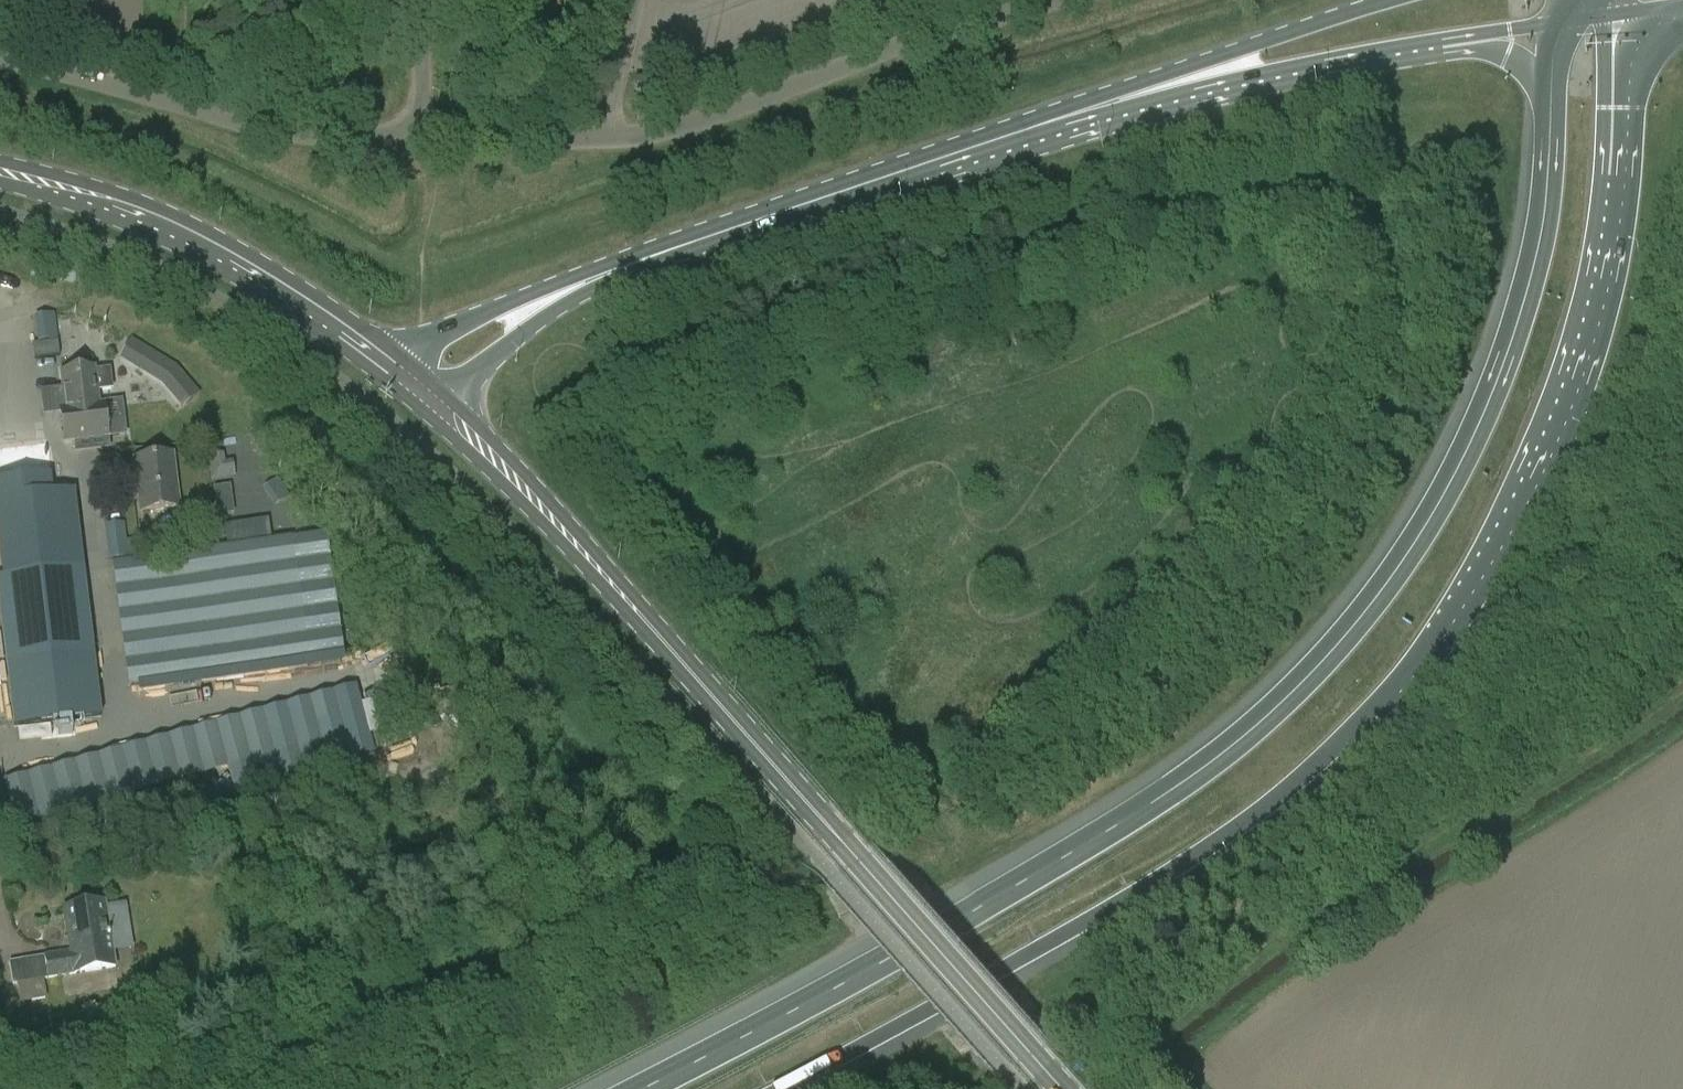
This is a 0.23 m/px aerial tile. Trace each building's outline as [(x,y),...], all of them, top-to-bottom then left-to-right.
[(662,96),(662,78),(633,79),(634,96),(662,96)] [(57,313),(36,314),(38,342),(58,341),(57,313)] [(131,342),(120,363),(191,397),(201,376),(131,342)] [(63,390),(57,390),(59,410),(63,441),(108,436),(104,405),(98,405),(96,390),(110,388),(108,371),(93,373),(93,369),(61,373),(63,390)] [(8,451),(23,574),(85,567),(82,536),(59,538),(57,521),(62,520),(56,471),(51,471),(48,447),(41,447),(39,435),(23,437),(25,449),(8,451)] [(172,455),(134,460),(141,512),(179,507),(172,455)] [(229,482),(212,486),(219,515),(236,511),(229,482)] [(247,544),(114,561),(131,693),(346,665),(330,544),(295,549),(293,535),(281,537),(279,518),(244,523),(247,544)] [(106,523),(108,558),(129,557),(127,521),(106,523)] [(183,530),(160,533),(162,549),(184,547),(183,530)] [(85,567),(23,574),(1,577),(12,667),(0,668),(0,673),(2,695),(15,693),(17,707),(11,708),(13,729),(82,721),(73,645),(94,643),(85,567)] [(363,694),(4,767),(15,823),(375,749),(363,694)] [(64,909),(70,951),(9,963),(13,985),(74,975),(74,974),(116,967),(105,902),(64,909)]
